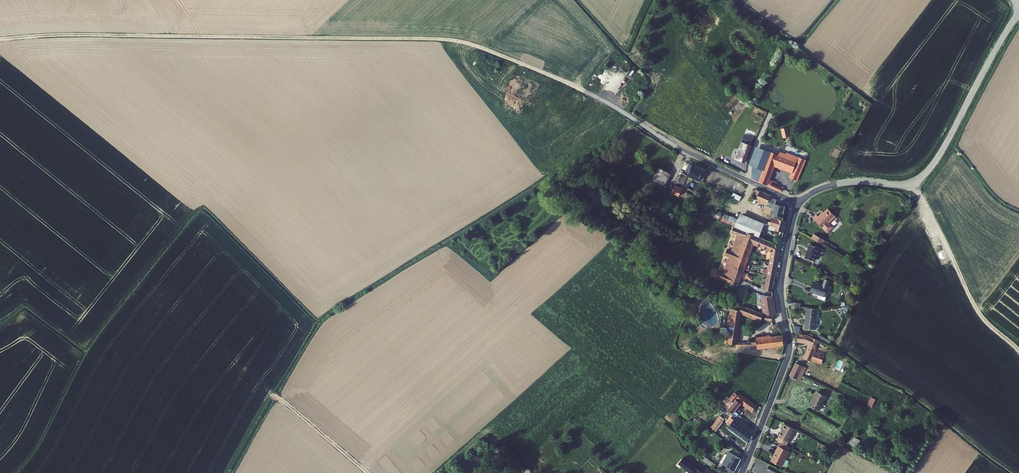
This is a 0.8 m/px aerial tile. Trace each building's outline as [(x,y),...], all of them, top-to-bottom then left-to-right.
[(768,112),(758,134),(763,136),(772,114),(768,112)] [(790,136),(789,127),(782,127),(783,137),(790,136)] [(728,156),(738,160),(744,142),(747,136),(738,131),(728,156)] [(750,178),(762,183),(764,180),(762,177),(755,174),(765,150),(744,142),(738,160),(754,166),(750,178)] [(790,178),(800,157),(793,154),(791,159),(786,158),(787,155),(781,153),(780,155),(765,150),(755,174),(762,177),(768,161),(786,168),(783,175),(790,178)] [(679,172),(692,179),(698,169),(681,160),(679,163),(681,164),(679,167),(678,166),(677,168),(670,180),(674,182),(675,180),(677,181),(679,177),(677,176),(679,172)] [(666,177),(670,180),(677,168),(673,166),(666,177)] [(646,180),(658,186),(665,173),(652,167),(646,180)] [(762,183),(774,189),(776,185),(764,180),(762,183)] [(664,190),(671,195),(675,188),(667,184),(664,190)] [(770,200),(771,197),(764,194),(764,192),(749,186),(744,199),(751,201),(752,198),(768,204),(766,213),(776,217),(777,211),(776,211),(778,204),(770,200)] [(726,196),(734,199),(736,195),(728,191),(726,196)] [(810,215),(807,218),(822,232),(828,225),(823,221),(829,215),(821,208),(813,217),(810,215)] [(750,234),(753,235),(759,221),(736,211),(733,218),(712,209),(709,217),(728,225),(750,234)] [(766,213),(763,224),(767,226),(767,229),(776,231),(780,219),(766,213)] [(747,241),(750,234),(728,225),(726,229),(738,235),(732,250),(725,248),(725,249),(720,247),(718,253),(722,255),(719,262),(728,266),(722,281),(730,284),(747,241)] [(738,235),(726,229),(726,231),(731,233),(725,248),(732,250),(738,235)] [(765,291),(765,290),(766,280),(774,244),(764,240),(753,235),(750,234),(747,241),(765,249),(758,288),(758,289),(759,288),(765,291)] [(819,239),(809,234),(806,238),(817,244),(819,239)] [(804,244),(800,256),(810,260),(815,249),(804,244)] [(728,266),(719,262),(715,271),(710,269),(707,275),(722,281),(728,266)] [(807,279),(804,287),(811,290),(810,295),(818,297),(822,289),(820,288),(822,285),(821,284),(824,278),(819,276),(817,283),(807,279)] [(764,314),(768,316),(770,311),(767,297),(766,298),(755,293),(757,310),(760,311),(759,312),(764,314)] [(749,346),(776,344),(776,332),(744,336),(744,338),(742,339),(741,340),(728,340),(732,310),(753,318),(755,311),(733,302),(732,304),(726,304),(725,314),(721,313),(718,334),(722,335),(721,341),(726,343),(726,344),(748,344),(749,346)] [(812,306),(800,304),(798,324),(810,326),(812,306)] [(810,336),(799,335),(798,340),(812,343),(805,355),(814,360),(815,357),(824,361),(828,355),(818,350),(816,352),(815,351),(820,341),(810,336)] [(797,362),(794,369),(803,374),(807,367),(797,362)] [(794,369),(791,376),(800,381),(803,374),(794,369)] [(731,401),(743,407),(746,401),(730,391),(728,393),(725,391),(717,402),(720,404),(718,407),(723,410),(731,401)] [(818,391),(811,405),(820,410),(827,396),(818,391)] [(867,405),(872,407),(876,399),(871,396),(867,405)] [(724,417),(744,429),(745,425),(726,413),(724,417)] [(702,426),(706,430),(715,418),(711,415),(702,426)] [(718,426),(740,439),(744,429),(724,417),(721,415),(718,421),(720,422),(718,426)] [(771,427),(768,434),(778,440),(787,424),(777,418),(774,423),(775,424),(773,428),(771,427)] [(852,435),(847,443),(856,448),(861,440),(852,435)] [(766,452),(763,457),(774,463),(781,448),(771,442),(769,446),(770,446),(767,452),(766,452)] [(716,465),(725,472),(733,455),(717,448),(715,452),(713,451),(709,461),(717,464),(716,465)] [(695,453),(693,456),(704,466),(706,464),(695,453)] [(675,454),(670,460),(683,470),(680,472),(691,472),(694,470),(675,454)] [(694,470),(699,472),(708,472),(709,472),(703,469),(698,465),(694,470)]
